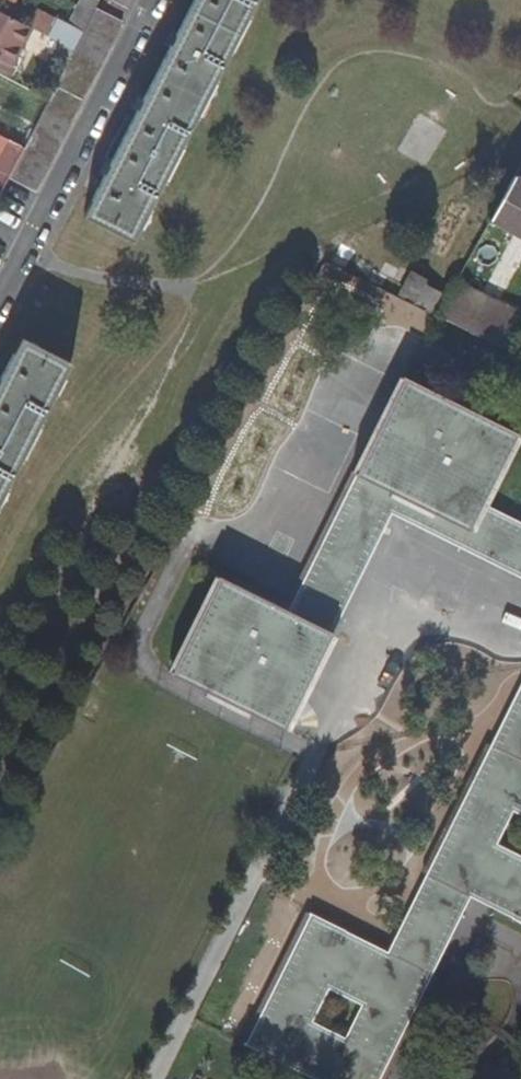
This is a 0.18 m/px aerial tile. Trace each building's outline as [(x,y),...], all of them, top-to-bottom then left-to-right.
[(100,1),(98,0),(80,0),(68,23),(58,18),(47,38),(74,51),(100,1)] [(83,217),(132,242),(255,0),(195,0),(83,217)] [(134,0),(107,0),(128,11),(134,0)] [(96,10),(11,176),(36,189),(121,24),(96,10)] [(12,78),(16,69),(11,66),(29,29),(0,14),(0,72),(12,78)] [(35,193),(36,189),(11,176),(9,180),(35,193)] [(520,235),(520,182),(515,179),(493,219),(520,235)] [(410,275),(399,296),(431,312),(440,295),(417,284),(419,279),(410,275)] [(455,285),(437,317),(506,351),(520,323),(520,316),(455,285)] [(69,364),(20,339),(0,378),(0,499),(69,364)] [(517,531),(478,512),(483,503),(508,453),(510,454),(519,434),(411,381),(411,382),(404,378),(288,611),(286,610),(222,575),(201,622),(174,675),(287,730),(392,514),(499,567),(520,578),(520,533),(517,531)] [(320,916),(312,912),(246,1043),(253,1046),(317,1078),(381,1078),(471,899),(520,923),(520,856),(498,845),(515,812),(520,815),(520,683),(388,951),(320,916)]
